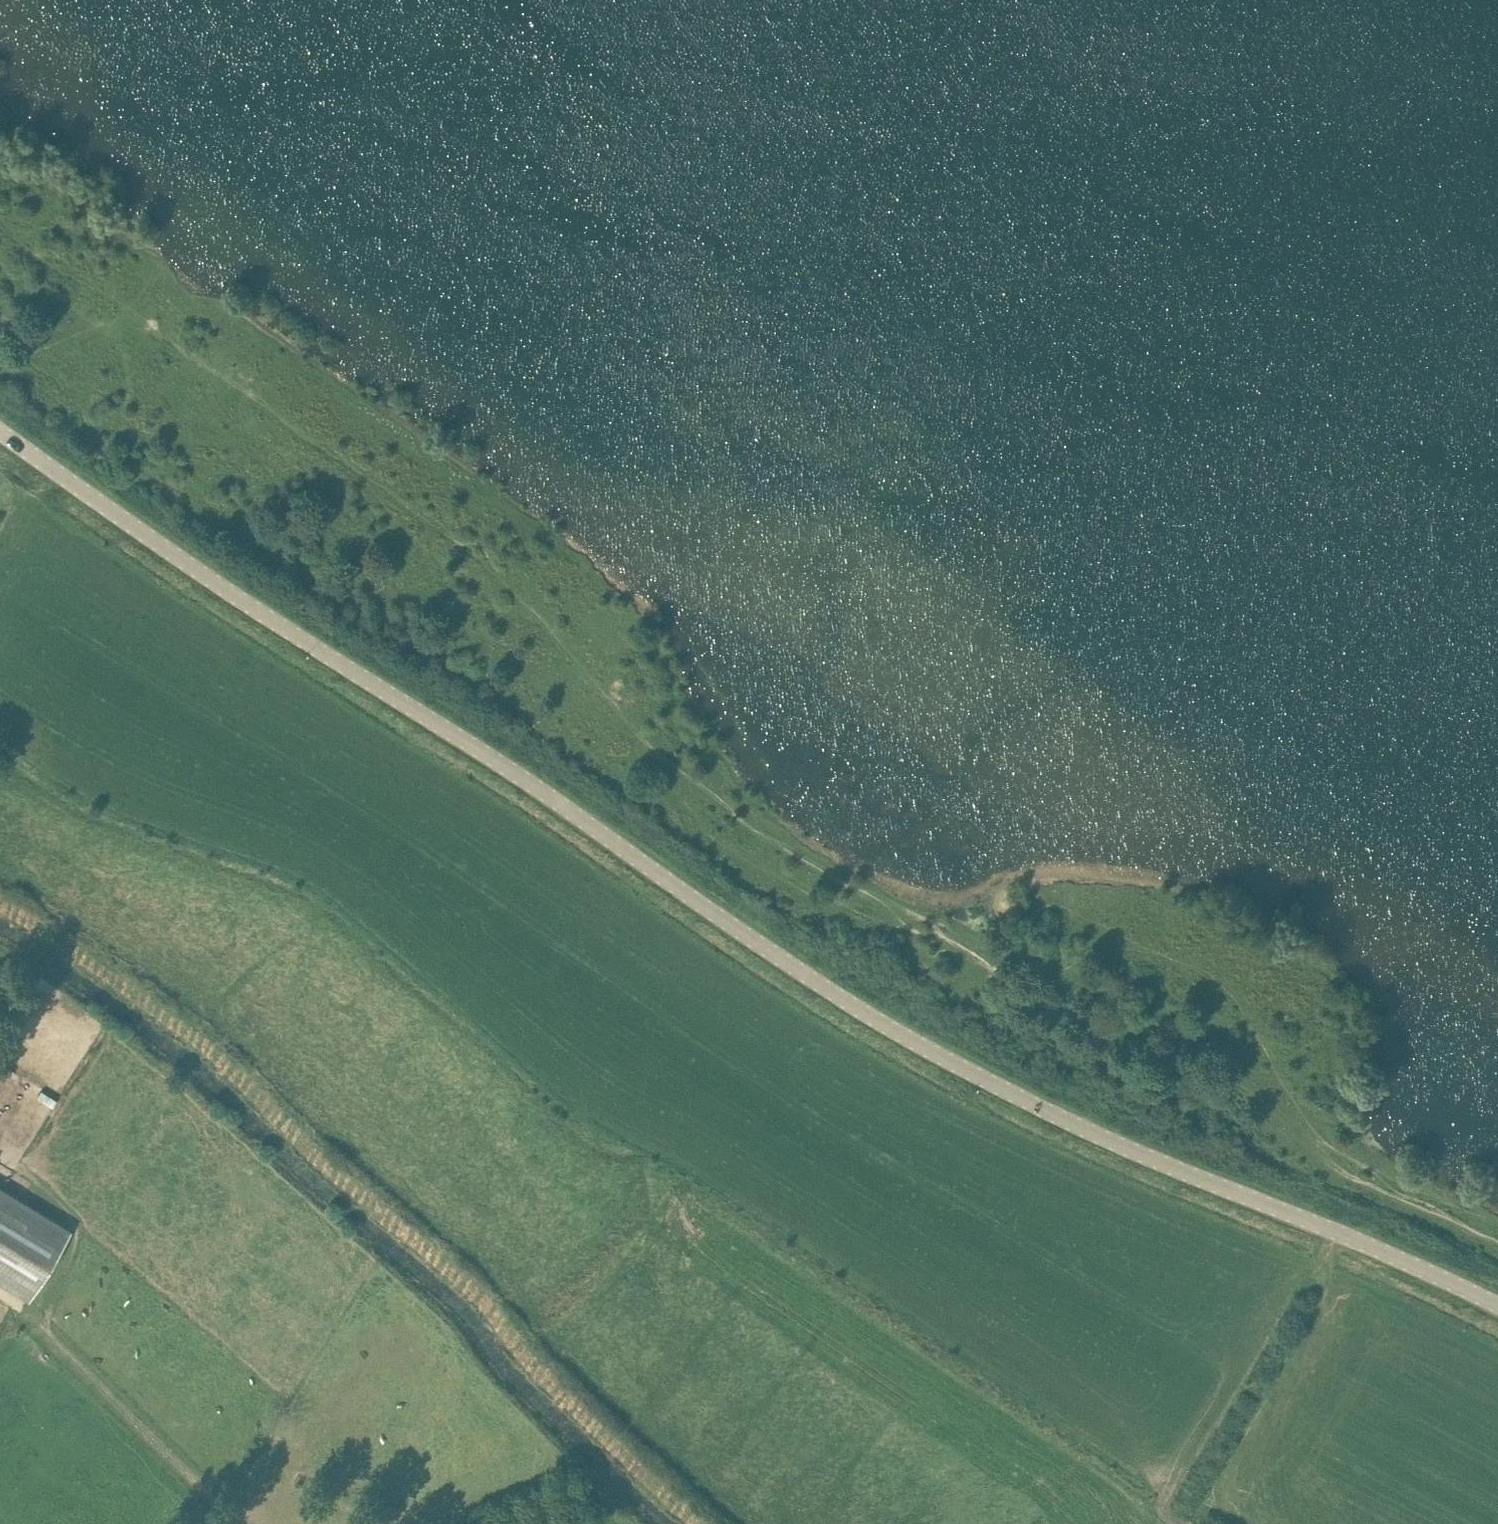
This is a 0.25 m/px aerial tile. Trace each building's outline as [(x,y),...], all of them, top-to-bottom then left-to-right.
[(29,1299),(71,1229),(0,1186),(0,1281),(29,1299)]
